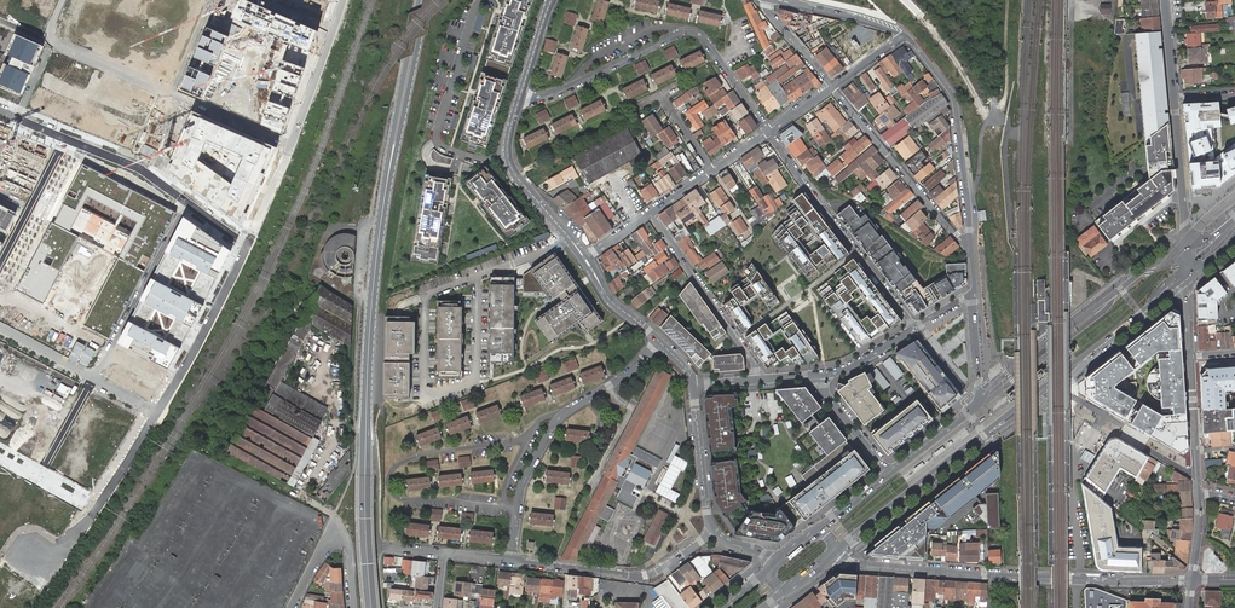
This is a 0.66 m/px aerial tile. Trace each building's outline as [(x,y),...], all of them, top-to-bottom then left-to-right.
[(65,39),(166,83),(203,0),(181,0),(158,53),(101,29),(114,0),(82,0),(65,39)] [(246,0),(241,0),(233,18),(311,52),(318,32),(246,0)] [(322,19),(328,0),(280,0),(322,19)] [(506,79),(518,43),(520,40),(519,40),(525,21),(525,22),(526,18),(531,0),(506,0),(504,4),(500,17),(497,28),(496,28),(494,35),(495,35),(479,84),(478,84),(474,97),(475,97),(471,109),(470,109),(468,116),(469,116),(462,138),(469,141),(477,143),(485,146),(492,123),(493,124),(494,121),(493,120),(499,102),(500,102),(501,99),(500,99),(506,79)] [(609,0),(597,0),(592,18),(603,22),(610,0),(609,0)] [(635,5),(658,11),(660,0),(636,0),(635,5)] [(754,25),(756,30),(757,30),(764,47),(769,44),(762,28),(765,27),(764,23),(765,23),(764,21),(763,21),(759,23),(754,10),(750,1),(747,2),(746,0),(743,0),(754,25)] [(1207,18),(1215,18),(1215,17),(1221,17),(1220,4),(1232,3),(1231,0),(1206,0),(1207,18)] [(691,7),(669,1),(667,13),(689,18),(691,7)] [(1159,16),(1158,2),(1142,3),(1143,17),(1159,16)] [(1111,4),(1100,4),(1100,14),(1111,14),(1111,4)] [(481,8),(474,29),(482,32),(489,11),(481,8)] [(722,14),(701,9),(698,20),(720,25),(722,14)] [(758,9),(754,10),(759,23),(763,21),(758,9)] [(800,26),(802,28),(811,24),(812,17),(779,9),(778,13),(786,22),(800,26)] [(577,13),(568,11),(565,21),(574,23),(577,13)] [(794,31),(809,50),(825,41),(817,29),(841,20),(812,15),(812,17),(811,24),(802,28),(794,31)] [(1143,17),(1140,18),(1141,26),(1144,26),(1144,32),(1159,31),(1159,25),(1160,25),(1159,16),(1143,17)] [(1123,19),(1116,19),(1114,34),(1122,34),(1123,19)] [(589,27),(578,24),(571,45),(582,49),(589,27)] [(229,37),(209,28),(182,90),(202,98),(229,37)] [(1144,32),(1134,33),(1143,140),(1167,122),(1167,118),(1163,118),(1163,114),(1166,114),(1161,48),(1157,48),(1157,45),(1160,44),(1159,31),(1144,32)] [(1187,49),(1206,48),(1209,48),(1209,44),(1201,45),(1200,33),(1186,34),(1187,49)] [(15,35),(7,55),(14,58),(10,65),(5,63),(0,74),(0,87),(21,96),(31,75),(25,72),(29,63),(34,66),(43,47),(15,35)] [(557,40),(548,37),(544,48),(554,51),(557,40)] [(769,44),(764,47),(767,52),(773,48),(769,43),(769,44)] [(674,44),(664,49),(668,57),(678,53),(674,44)] [(903,45),(891,53),(905,75),(912,70),(906,60),(904,58),(909,54),(903,45)] [(772,67),(777,63),(792,53),(788,48),(783,52),(780,48),(771,54),(773,56),(767,60),(771,65),(772,67)] [(831,76),(842,68),(840,65),(842,63),(838,58),(836,60),(833,57),(836,55),(832,50),(829,52),(826,48),(815,57),(831,76)] [(1206,48),(1187,49),(1188,64),(1206,63),(1206,48)] [(701,49),(680,58),(685,69),(706,59),(701,49)] [(568,54),(557,51),(550,72),(562,76),(568,54)] [(474,53),(470,67),(474,69),(479,55),(474,53)] [(801,60),(795,53),(785,60),(787,63),(763,80),(766,84),(775,78),(790,67),(801,60)] [(878,62),(885,72),(890,69),(894,75),(900,71),(890,54),(878,62)] [(645,58),(635,63),(640,72),(649,67),(645,58)] [(680,60),(674,63),(679,72),(685,70),(680,60)] [(804,64),(801,60),(790,67),(794,71),(804,64)] [(305,68),(284,61),(262,124),(282,132),(305,68)] [(672,62),(652,72),(657,83),(677,73),(672,62)] [(756,80),(761,77),(757,70),(755,70),(753,65),(749,68),(747,63),(735,69),(740,78),(750,73),(752,77),(754,76),(756,80)] [(772,67),(771,65),(760,72),(761,76),(773,68),(772,67)] [(790,67),(775,78),(778,83),(794,71),(790,67)] [(874,70),(883,82),(880,84),(885,91),(893,86),(892,84),(879,67),(874,70)] [(1183,69),(1184,78),(1188,78),(1188,83),(1202,82),(1200,68),(1183,69)] [(808,69),(804,71),(813,83),(815,87),(820,83),(808,69)] [(813,83),(804,71),(804,72),(793,79),(802,91),(813,83)] [(865,71),(860,74),(869,86),(873,83),(865,71)] [(927,82),(933,80),(929,72),(924,74),(927,82)] [(651,75),(645,77),(650,88),(655,85),(651,75)] [(716,88),(721,85),(714,75),(705,79),(709,85),(704,89),(708,94),(710,92),(716,88)] [(643,77),(623,87),(628,97),(649,87),(643,77)] [(779,103),(780,104),(788,98),(781,88),(778,83),(775,78),(766,84),(769,89),(779,103)] [(766,84),(763,80),(762,79),(756,84),(755,87),(757,89),(757,90),(756,91),(755,91),(755,92),(768,110),(779,103),(769,89),(766,84)] [(781,88),(788,98),(789,100),(790,100),(802,91),(793,79),(781,88)] [(901,95),(913,86),(909,81),(904,85),(902,83),(896,87),(901,95)] [(917,107),(923,103),(918,95),(926,89),(921,82),(921,81),(912,88),(907,92),(914,102),(917,107)] [(852,82),(843,90),(853,102),(859,109),(869,101),(863,92),(861,93),(852,82)] [(673,99),(676,104),(689,95),(690,98),(693,96),(692,93),(698,88),(696,84),(688,89),(673,99)] [(711,95),(709,96),(713,102),(726,93),(723,87),(718,90),(711,95)] [(741,102),(732,89),(726,93),(713,102),(714,104),(716,103),(717,105),(720,102),(723,107),(719,110),(721,115),(725,112),(730,109),(741,102)] [(928,99),(937,93),(935,89),(926,95),(928,99)] [(870,99),(878,111),(887,104),(879,92),(870,99)] [(947,104),(938,92),(937,93),(928,99),(925,102),(923,103),(917,107),(907,115),(892,125),(888,127),(881,133),(891,146),(914,129),(924,121),(944,106),(947,104)] [(575,93),(565,98),(569,107),(579,102),(575,93)] [(696,103),(703,98),(700,93),(693,98),(696,103)] [(894,100),(888,93),(884,96),(889,103),(894,100)] [(1121,95),(1123,113),(1130,112),(1129,94),(1121,95)] [(689,95),(676,104),(678,106),(690,98),(689,95)] [(696,103),(685,110),(695,127),(702,122),(697,113),(702,110),(709,105),(704,97),(703,98),(696,103)] [(601,98),(581,108),(586,118),(606,108),(601,98)] [(747,112),(741,102),(730,109),(737,119),(747,112)] [(907,115),(917,107),(914,102),(903,110),(907,115)] [(1190,189),(1204,187),(1218,186),(1228,179),(1234,174),(1234,142),(1214,159),(1212,128),(1219,127),(1218,116),(1218,113),(1217,102),(1182,104),(1190,189)] [(706,116),(716,109),(712,103),(709,105),(702,110),(706,116)] [(822,113),(831,105),(829,103),(820,110),(822,113)] [(885,122),(888,120),(899,111),(892,103),(890,104),(878,114),(874,117),(878,122),(882,119),(885,122)] [(828,123),(834,131),(845,122),(831,105),(822,113),(820,110),(816,114),(821,122),(826,118),(829,122),(828,123)] [(948,111),(944,106),(924,121),(937,136),(948,127),(944,121),(945,120),(942,115),(948,111)] [(1229,125),(1234,124),(1234,107),(1225,110),(1227,115),(1227,118),(1229,125)] [(546,108),(536,113),(540,121),(551,116),(546,108)] [(455,112),(450,126),(454,128),(459,113),(455,112)] [(573,112),(552,122),(557,133),(578,123),(573,112)] [(732,122),(725,112),(721,115),(725,119),(728,125),(732,122)] [(641,120),(651,135),(657,132),(661,129),(651,113),(641,120)] [(193,114),(168,173),(241,223),(273,149),(193,114)] [(745,132),(756,125),(749,114),(738,121),(745,132)] [(812,134),(811,135),(816,142),(819,145),(825,141),(823,138),(827,135),(816,118),(806,124),(812,134)] [(713,130),(723,145),(729,141),(728,139),(735,134),(731,129),(728,125),(725,119),(719,123),(721,125),(713,130)] [(735,120),(732,122),(728,125),(731,129),(735,134),(736,136),(737,137),(740,134),(734,125),(737,123),(735,120)] [(848,120),(830,135),(832,137),(842,129),(844,132),(848,137),(856,130),(848,120)] [(778,132),(779,133),(792,124),(791,122),(778,132)] [(1167,122),(1143,140),(1149,181),(1095,222),(1109,240),(1113,238),(1126,228),(1135,221),(1141,216),(1173,192),(1174,191),(1167,122)] [(779,136),(785,146),(803,134),(799,130),(798,131),(794,125),(792,124),(779,133),(780,135),(779,136)] [(677,141),(667,125),(661,129),(657,132),(665,144),(666,145),(668,147),(677,141)] [(544,126),(524,136),(529,147),(549,137),(544,126)] [(627,126),(574,156),(589,183),(630,160),(633,167),(646,160),(627,126)] [(944,141),(951,140),(949,126),(948,127),(937,136),(927,144),(932,151),(944,141)] [(870,142),(863,134),(860,137),(842,152),(825,167),(831,174),(845,162),(845,163),(856,154),(856,153),(870,142)] [(721,144),(716,136),(709,141),(707,138),(702,141),(704,144),(703,144),(709,153),(721,144)] [(896,146),(905,157),(917,147),(914,144),(917,142),(913,137),(911,139),(908,136),(896,146)] [(788,144),(796,156),(806,149),(799,137),(788,144)] [(645,142),(648,146),(653,143),(650,138),(645,142)] [(834,177),(838,182),(852,170),(865,160),(874,152),(876,150),(872,145),(834,177)] [(757,146),(749,151),(755,160),(762,155),(763,154),(757,146)] [(435,160),(451,163),(453,157),(445,154),(442,153),(439,152),(434,147),(433,148),(431,150),(431,152),(431,155),(431,156),(433,159),(435,160)] [(653,155),(656,159),(668,152),(665,147),(653,155)] [(797,157),(803,165),(815,157),(809,148),(797,157)] [(925,154),(921,149),(915,154),(919,159),(925,154)] [(941,153),(945,159),(951,154),(947,149),(941,153)] [(568,155),(565,150),(555,156),(557,161),(568,155)] [(668,152),(656,159),(660,165),(664,162),(663,160),(670,156),(675,164),(667,169),(675,180),(686,173),(670,150),(668,152)] [(749,151),(740,158),(747,168),(747,167),(750,166),(753,170),(763,185),(769,181),(765,176),(760,168),(755,160),(749,151)] [(881,161),(874,152),(865,160),(852,170),(859,179),(865,174),(871,181),(878,175),(873,168),(881,161)] [(762,155),(755,160),(760,168),(767,162),(762,155)] [(914,155),(904,163),(914,175),(923,167),(914,155)] [(540,156),(534,160),(536,165),(542,161),(540,156)] [(803,165),(797,157),(794,159),(800,167),(803,165)] [(660,165),(656,159),(651,163),(654,168),(660,165)] [(760,168),(765,176),(766,176),(777,169),(778,167),(772,159),(767,162),(760,168)] [(811,162),(819,172),(824,168),(816,159),(811,162)] [(746,171),(740,162),(735,165),(741,174),(746,171)] [(933,167),(929,162),(923,167),(914,175),(917,179),(918,180),(933,167)] [(177,211),(84,163),(57,214),(18,289),(43,303),(78,236),(70,232),(88,199),(137,224),(84,325),(110,338),(177,211)] [(570,171),(573,178),(578,175),(573,164),(562,170),(564,174),(570,171)] [(498,182),(486,166),(467,181),(476,193),(484,204),(484,203),(491,211),(490,212),(495,218),(496,217),(510,236),(529,221),(516,204),(517,204),(516,202),(515,203),(514,201),(515,201),(513,199),(512,199),(506,191),(507,190),(506,189),(505,189),(500,183),(501,183),(499,181),(498,182)] [(881,188),(895,177),(895,176),(888,167),(866,186),(868,189),(877,183),(881,188)] [(668,185),(670,187),(674,185),(666,174),(665,175),(661,169),(657,171),(659,173),(651,179),(652,181),(659,191),(668,185)] [(777,169),(766,176),(777,191),(787,184),(777,169)] [(945,175),(940,169),(923,183),(928,189),(945,175)] [(558,172),(547,178),(552,186),(563,181),(558,172)] [(451,178),(427,173),(423,193),(422,193),(422,196),(423,197),(415,239),(414,242),(415,242),(412,258),(421,259),(425,260),(435,261),(445,206),(446,206),(449,193),(448,193),(451,178)] [(729,173),(721,178),(723,181),(727,189),(736,183),(729,173)] [(627,182),(632,189),(636,186),(631,179),(627,182)] [(892,184),(887,188),(889,190),(889,191),(887,193),(887,194),(885,192),(880,197),(884,201),(884,202),(883,202),(880,205),(882,208),(886,205),(891,200),(892,200),(895,197),(905,188),(897,179),(892,184)] [(957,194),(955,179),(952,182),(943,190),(933,198),(941,208),(957,194)] [(645,200),(658,192),(651,182),(638,190),(645,200)] [(938,184),(928,192),(933,198),(943,190),(938,184)] [(850,192),(853,196),(861,189),(858,185),(850,192)] [(730,204),(719,187),(711,192),(720,206),(722,204),(724,208),(730,204)] [(763,196),(757,187),(752,190),(764,209),(765,208),(765,206),(768,204),(763,196)] [(882,208),(877,213),(889,222),(894,217),(890,211),(911,193),(907,187),(905,188),(906,189),(891,201),(891,200),(886,205),(882,208)] [(553,197),(563,206),(576,198),(566,189),(553,197)] [(563,206),(572,215),(588,204),(583,196),(586,194),(587,196),(593,193),(591,189),(587,192),(580,196),(578,197),(576,198),(563,206)] [(695,189),(683,197),(694,214),(698,211),(696,206),(703,201),(695,189)] [(863,198),(859,192),(853,197),(859,202),(863,198)] [(774,213),(777,210),(783,202),(778,196),(774,199),(778,206),(777,206),(768,193),(763,196),(768,204),(774,213)] [(792,256),(811,281),(829,267),(831,269),(850,254),(802,193),(793,201),(796,204),(786,211),(791,217),(782,224),(774,233),(792,256)] [(675,202),(670,206),(682,223),(694,214),(683,197),(677,201),(678,202),(676,204),(675,202)] [(898,214),(904,221),(906,219),(909,216),(918,209),(923,205),(917,198),(911,203),(905,208),(898,214)] [(706,205),(703,201),(696,206),(698,211),(706,205)] [(589,243),(612,228),(595,204),(592,203),(589,205),(588,204),(572,215),(581,225),(589,243)] [(758,205),(756,206),(761,214),(760,215),(762,218),(759,221),(760,223),(767,218),(758,205)] [(850,205),(836,215),(914,315),(967,284),(965,263),(945,264),(946,273),(947,273),(947,275),(925,288),(924,286),(922,287),(905,265),(903,266),(899,260),(901,259),(882,235),(880,237),(876,231),(877,229),(858,205),(853,209),(850,205)] [(658,214),(665,225),(674,219),(683,232),(685,235),(687,234),(689,233),(682,223),(670,206),(658,214)] [(750,222),(754,227),(760,223),(759,221),(762,218),(760,215),(761,214),(756,206),(751,209),(754,214),(747,218),(750,222)] [(961,227),(959,208),(946,214),(958,228),(961,227)] [(904,221),(896,227),(907,234),(921,222),(926,218),(918,209),(909,216),(906,219),(904,221)] [(985,210),(978,211),(979,221),(987,220),(985,210)] [(694,214),(703,227),(708,224),(698,211),(694,214)] [(743,222),(739,216),(731,222),(735,228),(743,222)] [(231,252),(184,217),(119,343),(169,370),(189,336),(231,252)] [(921,222),(907,234),(911,236),(915,233),(918,236),(922,239),(920,241),(925,244),(932,235),(921,222)] [(708,224),(703,227),(707,233),(712,230),(708,224)] [(1076,238),(1090,256),(1106,244),(1092,226),(1076,238)] [(650,249),(653,255),(666,246),(660,239),(653,244),(653,245),(651,246),(649,242),(652,240),(649,236),(646,238),(639,228),(636,230),(650,249)] [(745,239),(753,234),(749,229),(741,234),(745,239)] [(550,231),(549,230),(532,236),(534,241),(551,234),(550,231)] [(643,254),(650,249),(636,230),(630,234),(640,249),(643,254)] [(683,232),(675,238),(677,241),(685,235),(683,232)] [(353,276),(355,236),(354,235),(352,235),(350,234),(346,234),(343,234),(337,235),(334,237),(333,238),(331,239),(329,240),(329,241),(321,259),(322,265),(324,269),(327,273),(330,270),(337,276),(340,277),(346,277),(349,277),(353,276)] [(677,241),(693,264),(701,258),(698,255),(696,256),(691,248),(686,241),(689,239),(690,238),(687,234),(685,235),(677,241)] [(933,249),(942,254),(944,253),(945,255),(957,246),(949,236),(933,249)] [(495,242),(481,247),(483,252),(497,247),(495,242)] [(619,245),(617,243),(610,247),(616,255),(620,252),(616,250),(615,248),(619,245)] [(610,247),(601,254),(604,262),(607,269),(618,264),(620,268),(621,271),(625,269),(622,265),(616,255),(610,247)] [(481,253),(479,248),(465,253),(467,258),(481,253)] [(616,255),(622,265),(625,269),(629,266),(627,264),(631,262),(632,264),(636,261),(627,248),(620,252),(616,255)] [(643,254),(640,249),(634,254),(638,260),(640,259),(643,262),(653,255),(650,249),(643,254)] [(554,251),(522,273),(522,291),(552,285),(562,299),(558,301),(560,303),(544,314),(550,323),(551,323),(553,325),(551,325),(557,333),(580,317),(588,329),(600,320),(579,289),(580,288),(554,251)] [(658,254),(662,260),(666,257),(662,251),(658,254)] [(713,251),(697,262),(701,268),(707,264),(708,263),(709,265),(718,259),(713,251)] [(649,271),(643,274),(649,282),(654,278),(667,269),(666,267),(668,266),(669,269),(677,263),(672,256),(665,262),(665,263),(663,264),(662,262),(649,271)] [(657,264),(653,258),(642,267),(645,272),(657,264)] [(835,274),(816,289),(861,346),(882,330),(884,332),(900,320),(853,258),(833,273),(835,274)] [(643,262),(640,259),(638,260),(636,261),(632,264),(630,265),(632,269),(643,262)] [(720,261),(705,271),(712,280),(726,270),(720,261)] [(723,305),(742,332),(762,318),(759,315),(779,301),(750,261),(743,272),(745,276),(728,288),(735,297),(723,305)] [(1198,327),(1208,326),(1212,326),(1217,326),(1216,300),(1234,286),(1234,262),(1197,291),(1198,327)] [(682,271),(680,266),(667,275),(671,280),(682,271)] [(620,273),(608,281),(613,292),(619,288),(617,283),(620,282),(618,277),(621,275),(620,273)] [(946,273),(924,286),(925,288),(947,275),(947,273),(946,273)] [(514,276),(490,275),(490,321),(513,322),(514,276)] [(689,281),(679,293),(705,331),(707,329),(714,339),(725,331),(689,281)] [(622,288),(626,293),(633,288),(630,283),(622,288)] [(352,313),(353,306),(321,285),(302,318),(255,404),(227,453),(287,483),(295,487),(298,482),(290,478),(313,436),(321,422),(297,408),(301,401),(285,392),(282,399),(273,394),(312,324),(351,346),(352,313)] [(631,299),(636,306),(655,292),(650,285),(631,299)] [(435,362),(435,369),(437,369),(437,375),(458,375),(458,369),(459,369),(460,342),(458,342),(458,335),(460,335),(460,306),(459,306),(459,299),(438,299),(438,305),(436,305),(436,314),(437,314),(437,319),(436,319),(436,334),(437,334),(437,342),(436,342),(435,357),(437,357),(437,362),(435,362)] [(636,306),(631,299),(626,303),(634,308),(636,306)] [(1038,300),(1038,322),(1049,322),(1049,312),(1045,312),(1045,300),(1038,300)] [(649,317),(657,325),(670,310),(666,307),(662,312),(658,307),(649,317)] [(1174,351),(1183,350),(1181,314),(1173,310),(1126,346),(1133,354),(1127,359),(1120,350),(1086,377),(1089,399),(1126,421),(1139,400),(1116,386),(1137,370),(1129,361),(1135,356),(1142,365),(1158,351),(1174,351)] [(765,323),(745,337),(767,368),(773,363),(775,366),(780,362),(783,367),(787,364),(788,365),(792,362),(794,365),(804,358),(807,363),(817,356),(786,312),(766,325),(765,323)] [(385,314),(382,397),(392,397),(396,397),(407,398),(410,315),(385,314)] [(671,314),(660,326),(685,350),(692,359),(697,365),(711,352),(671,314)] [(513,322),(490,321),(489,360),(513,360),(513,322)] [(1198,327),(1198,334),(1208,334),(1208,326),(1198,327)] [(1198,334),(1198,342),(1209,341),(1208,334),(1198,334)] [(1223,348),(1234,347),(1234,343),(1234,338),(1221,339),(1223,348)] [(901,360),(941,411),(960,396),(917,339),(895,353),(896,354),(899,359),(900,361),(901,360)] [(1199,350),(1216,349),(1216,341),(1209,341),(1198,342),(1199,350)] [(1183,350),(1174,351),(1174,359),(1163,359),(1165,405),(1176,405),(1176,415),(1164,416),(1145,404),(1132,425),(1183,455),(1188,452),(1183,350)] [(712,371),(743,368),(742,356),(740,352),(711,355),(712,371)] [(575,357),(565,361),(568,370),(578,366),(575,357)] [(883,362),(896,380),(901,376),(888,358),(883,362)] [(601,364),(579,372),(583,383),(604,375),(601,364)] [(1202,409),(1226,407),(1226,391),(1234,390),(1234,366),(1207,369),(1200,378),(1202,409)] [(645,390),(657,397),(669,374),(657,367),(645,390)] [(883,389),(888,385),(875,368),(870,372),(883,389)] [(545,369),(535,372),(538,381),(548,377),(545,369)] [(847,380),(849,382),(844,385),(838,389),(837,390),(863,425),(880,412),(883,410),(879,406),(880,405),(870,392),(866,387),(869,385),(870,384),(868,381),(865,374),(864,372),(847,380)] [(868,381),(874,378),(869,372),(865,374),(868,381)] [(571,375),(549,383),(553,394),(575,386),(571,375)] [(519,394),(523,405),(545,397),(541,386),(519,394)] [(840,432),(805,386),(776,388),(826,455),(846,439),(840,432)] [(645,420),(657,397),(645,390),(633,413),(645,420)] [(705,398),(714,498),(724,513),(743,501),(745,500),(740,491),(737,491),(735,470),(737,470),(736,459),(733,459),(730,447),(734,447),(734,437),(733,429),(731,430),(729,406),(731,406),(739,403),(737,394),(733,395),(732,392),(711,393),(706,397),(705,398)] [(471,396),(461,400),(464,409),(475,405),(471,396)] [(917,399),(871,435),(886,455),(932,418),(917,399)] [(475,411),(479,422),(501,414),(497,403),(475,411)] [(1228,430),(1234,430),(1234,407),(1226,407),(1202,409),(1204,432),(1209,431),(1228,430)] [(441,408),(431,411),(434,420),(444,416),(441,408)] [(628,453),(645,420),(633,413),(601,472),(604,473),(591,497),(604,503),(614,484),(616,480),(614,478),(628,453)] [(446,422),(449,433),(471,425),(467,414),(446,422)] [(1068,418),(1064,415),(1059,421),(1063,424),(1068,418)] [(415,433),(419,444),(441,436),(437,425),(415,433)] [(566,427),(565,438),(587,441),(588,430),(566,427)] [(1211,447),(1229,446),(1228,430),(1209,431),(1209,437),(1211,437),(1211,447)] [(780,508),(794,527),(869,468),(846,439),(826,455),(801,474),(809,484),(779,507),(780,508)] [(1108,442),(1083,481),(1104,497),(1120,472),(1133,481),(1147,457),(1120,441),(1116,440),(1113,439),(1110,440),(1108,442)] [(797,444),(794,446),(800,454),(803,452),(797,444)] [(660,459),(635,446),(631,455),(636,457),(656,468),(660,459)] [(876,546),(866,554),(927,559),(928,552),(924,552),(925,534),(925,530),(925,526),(935,526),(973,497),(975,496),(999,477),(998,451),(997,450),(991,456),(989,453),(965,472),(966,474),(960,479),(959,477),(949,485),(935,496),(937,498),(931,503),(929,501),(905,519),(907,522),(900,528),(897,525),(874,544),(876,546)] [(631,455),(628,453),(614,478),(616,480),(614,484),(620,487),(614,497),(631,506),(637,496),(630,493),(631,490),(633,486),(635,483),(642,487),(649,472),(632,463),(636,457),(631,455)] [(570,454),(569,465),(579,466),(580,455),(570,454)] [(459,457),(460,467),(471,465),(470,456),(459,457)] [(1149,456),(1147,460),(1156,466),(1159,462),(1149,456)] [(427,461),(428,470),(439,469),(438,459),(427,461)] [(1156,466),(1147,460),(1138,475),(1135,480),(1144,486),(1156,466)] [(546,468),(544,480),(567,483),(569,471),(546,468)] [(470,471),(471,483),(494,481),(493,469),(470,471)] [(669,475),(661,490),(670,495),(678,480),(677,479),(680,474),(672,470),(670,475),(669,475)] [(1190,480),(1174,471),(1174,481),(1181,481),(1181,484),(1168,485),(1168,484),(1151,484),(1147,493),(1180,490),(1190,489),(1190,480)] [(439,475),(440,487),(463,484),(461,472),(439,475)] [(790,474),(784,477),(789,486),(795,483),(790,474)] [(408,479),(409,491),(431,488),(430,476),(408,479)] [(1112,508),(1082,484),(1096,566),(1103,570),(1110,570),(1141,571),(1142,546),(1118,545),(1112,508)] [(781,491),(776,485),(771,489),(776,495),(781,491)] [(1181,508),(1191,507),(1190,489),(1180,490),(1181,508)] [(772,499),(767,493),(756,499),(759,502),(772,499)] [(997,493),(988,493),(989,502),(989,523),(987,523),(992,528),(999,528),(997,493)] [(556,497),(554,508),(565,509),(566,499),(556,497)] [(604,503),(591,497),(580,520),(592,526),(593,524),(597,516),(603,504),(604,503)] [(743,501),(724,513),(735,532),(774,539),(779,538),(794,527),(780,508),(776,511),(775,515),(761,513),(761,511),(750,509),(749,510),(743,501)] [(989,502),(980,503),(986,511),(980,516),(987,523),(989,523),(989,502)] [(986,511),(980,503),(978,504),(972,508),(980,516),(986,511)] [(613,510),(603,504),(597,516),(606,521),(613,510)] [(429,507),(428,517),(439,518),(440,509),(429,507)] [(1181,518),(1191,518),(1191,507),(1181,508),(1181,518)] [(659,508),(642,539),(652,544),(668,513),(659,508)] [(530,510),(528,522),(551,525),(553,513),(530,510)] [(1219,514),(1217,526),(1230,529),(1233,513),(1221,510),(1220,514),(1219,514)] [(461,511),(459,521),(471,522),(472,512),(461,511)] [(650,513),(646,512),(641,528),(645,529),(650,513)] [(1191,526),(1191,518),(1181,518),(1180,526),(1172,525),(1171,530),(1191,532),(1191,526)] [(560,557),(574,559),(583,542),(587,542),(590,542),(591,542),(599,526),(593,524),(592,526),(580,520),(560,557)] [(406,521),(405,532),(427,534),(429,523),(406,521)] [(437,524),(436,535),(459,538),(460,527),(437,524)] [(469,528),(468,539),(491,541),(492,530),(469,528)] [(987,538),(987,528),(975,529),(975,536),(982,536),(982,538),(987,538)] [(1190,542),(1191,532),(1171,530),(1168,530),(1168,536),(1177,538),(1190,542)] [(1175,549),(1178,550),(1188,553),(1190,542),(1177,538),(1175,549)] [(946,555),(946,545),(941,545),(941,543),(931,543),(930,555),(946,555)] [(966,543),(966,560),(979,560),(979,543),(966,543)] [(946,555),(946,558),(956,558),(956,544),(946,544),(946,545),(946,555)] [(988,549),(988,562),(1000,562),(1000,549),(988,549)] [(1164,561),(1164,572),(1182,572),(1185,570),(1187,567),(1176,559),(1165,549),(1164,557),(1165,559),(1170,559),(1170,561),(1164,561)] [(1203,549),(1202,572),(1223,573),(1223,558),(1214,557),(1214,549),(1203,549)] [(1176,559),(1187,567),(1188,553),(1178,550),(1176,559)] [(1152,572),(1164,572),(1164,561),(1159,560),(1159,558),(1159,554),(1150,553),(1150,557),(1149,560),(1152,560),(1152,570),(1150,570),(1150,572),(1152,572)] [(706,584),(712,592),(723,584),(714,572),(708,564),(709,561),(710,561),(710,555),(698,556),(689,562),(699,575),(706,584)] [(720,569),(729,579),(750,563),(749,561),(722,556),(720,561),(719,568),(720,569)] [(424,561),(407,559),(407,560),(403,560),(403,566),(406,567),(405,573),(423,575),(424,561)] [(326,562),(320,570),(328,574),(330,570),(333,566),(326,562)] [(680,569),(690,582),(695,578),(699,575),(689,562),(680,569)] [(331,582),(342,583),(341,568),(334,567),(333,566),(330,570),(331,582)] [(714,572),(723,584),(729,579),(720,569),(719,568),(714,572)] [(680,569),(672,575),(682,588),(690,582),(680,569)] [(320,570),(314,580),(324,582),(325,580),(328,574),(320,570)] [(505,598),(509,598),(509,591),(511,572),(499,571),(497,585),(506,586),(505,598)] [(524,574),(511,572),(509,591),(514,592),(515,585),(523,586),(524,574)] [(833,606),(835,607),(846,599),(855,599),(855,596),(855,593),(856,574),(838,572),(834,576),(825,583),(827,593),(831,597),(828,600),(830,602),(833,606)] [(412,575),(411,589),(428,591),(429,577),(412,575)] [(591,578),(568,575),(567,587),(572,588),(571,596),(577,596),(578,592),(590,594),(591,578)] [(859,576),(857,607),(910,607),(912,579),(859,576)] [(540,591),(541,579),(528,577),(526,589),(528,589),(540,591)] [(925,597),(926,578),(914,577),(913,604),(925,604),(925,597)] [(940,579),(926,578),(926,590),(933,590),(933,593),(935,593),(940,593),(940,579)] [(551,596),(552,580),(541,579),(540,591),(540,594),(551,596)] [(955,580),(945,579),(944,593),(943,598),(943,604),(947,604),(948,598),(952,598),(954,598),(955,594),(955,580)] [(554,596),(562,597),(564,582),(552,580),(551,596),(550,598),(554,598),(554,596)] [(668,580),(657,586),(653,588),(659,595),(661,594),(672,607),(690,607),(686,602),(684,600),(681,596),(668,580)] [(968,581),(955,580),(955,594),(967,595),(968,581)] [(456,581),(455,595),(470,596),(471,583),(456,581)] [(987,582),(968,581),(967,595),(967,599),(967,603),(970,603),(970,600),(973,600),(978,601),(978,604),(986,605),(986,595),(987,582)] [(330,589),(343,591),(342,583),(331,582),(330,589)] [(482,589),(482,584),(476,583),(474,600),(480,601),(482,589)] [(825,583),(818,588),(819,589),(821,592),(824,596),(827,594),(828,594),(827,593),(825,583)] [(696,592),(702,600),(712,592),(706,584),(696,592)] [(389,587),(386,586),(385,598),(388,598),(388,601),(398,602),(397,607),(399,607),(401,607),(402,602),(415,604),(415,601),(429,602),(428,607),(431,607),(432,602),(433,592),(428,591),(411,589),(406,589),(396,587),(389,587)] [(702,600),(696,592),(692,587),(691,587),(690,586),(688,587),(689,589),(691,592),(685,596),(683,594),(681,593),(680,594),(681,595),(681,596),(684,600),(686,602),(690,607),(692,607),(702,600)] [(1181,603),(1160,602),(1160,598),(1145,597),(1145,601),(1130,600),(1098,588),(1094,587),(1087,587),(1086,588),(1085,589),(1084,591),(1086,607),(1181,607),(1181,603)] [(331,602),(344,605),(343,591),(330,589),(328,589),(326,589),(325,592),(332,593),(331,599),(325,598),(324,601),(329,602),(331,602)] [(496,591),(482,589),(480,601),(480,607),(485,607),(486,607),(494,607),(496,591)] [(1213,591),(1206,591),(1205,607),(1212,607),(1212,606),(1213,606),(1213,591)] [(816,596),(821,602),(826,598),(824,596),(821,592),(816,596)] [(793,607),(794,607),(814,607),(821,602),(816,596),(813,593),(793,607)] [(661,594),(659,595),(669,607),(672,607),(661,594)] [(444,598),(443,607),(456,607),(458,607),(461,607),(462,600),(444,598)]
